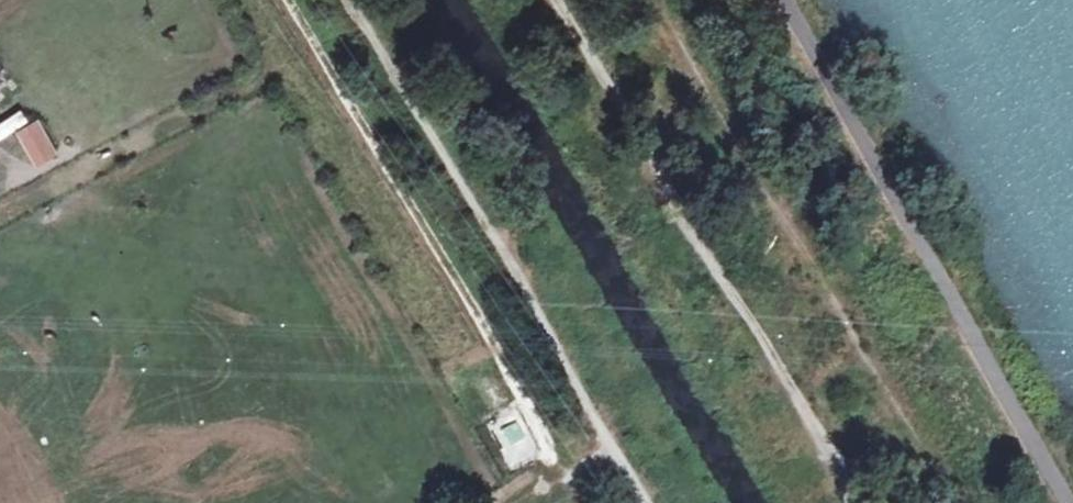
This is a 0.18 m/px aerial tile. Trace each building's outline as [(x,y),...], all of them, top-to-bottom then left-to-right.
[(36,161),(52,152),(37,124),(21,132),(36,161)]
